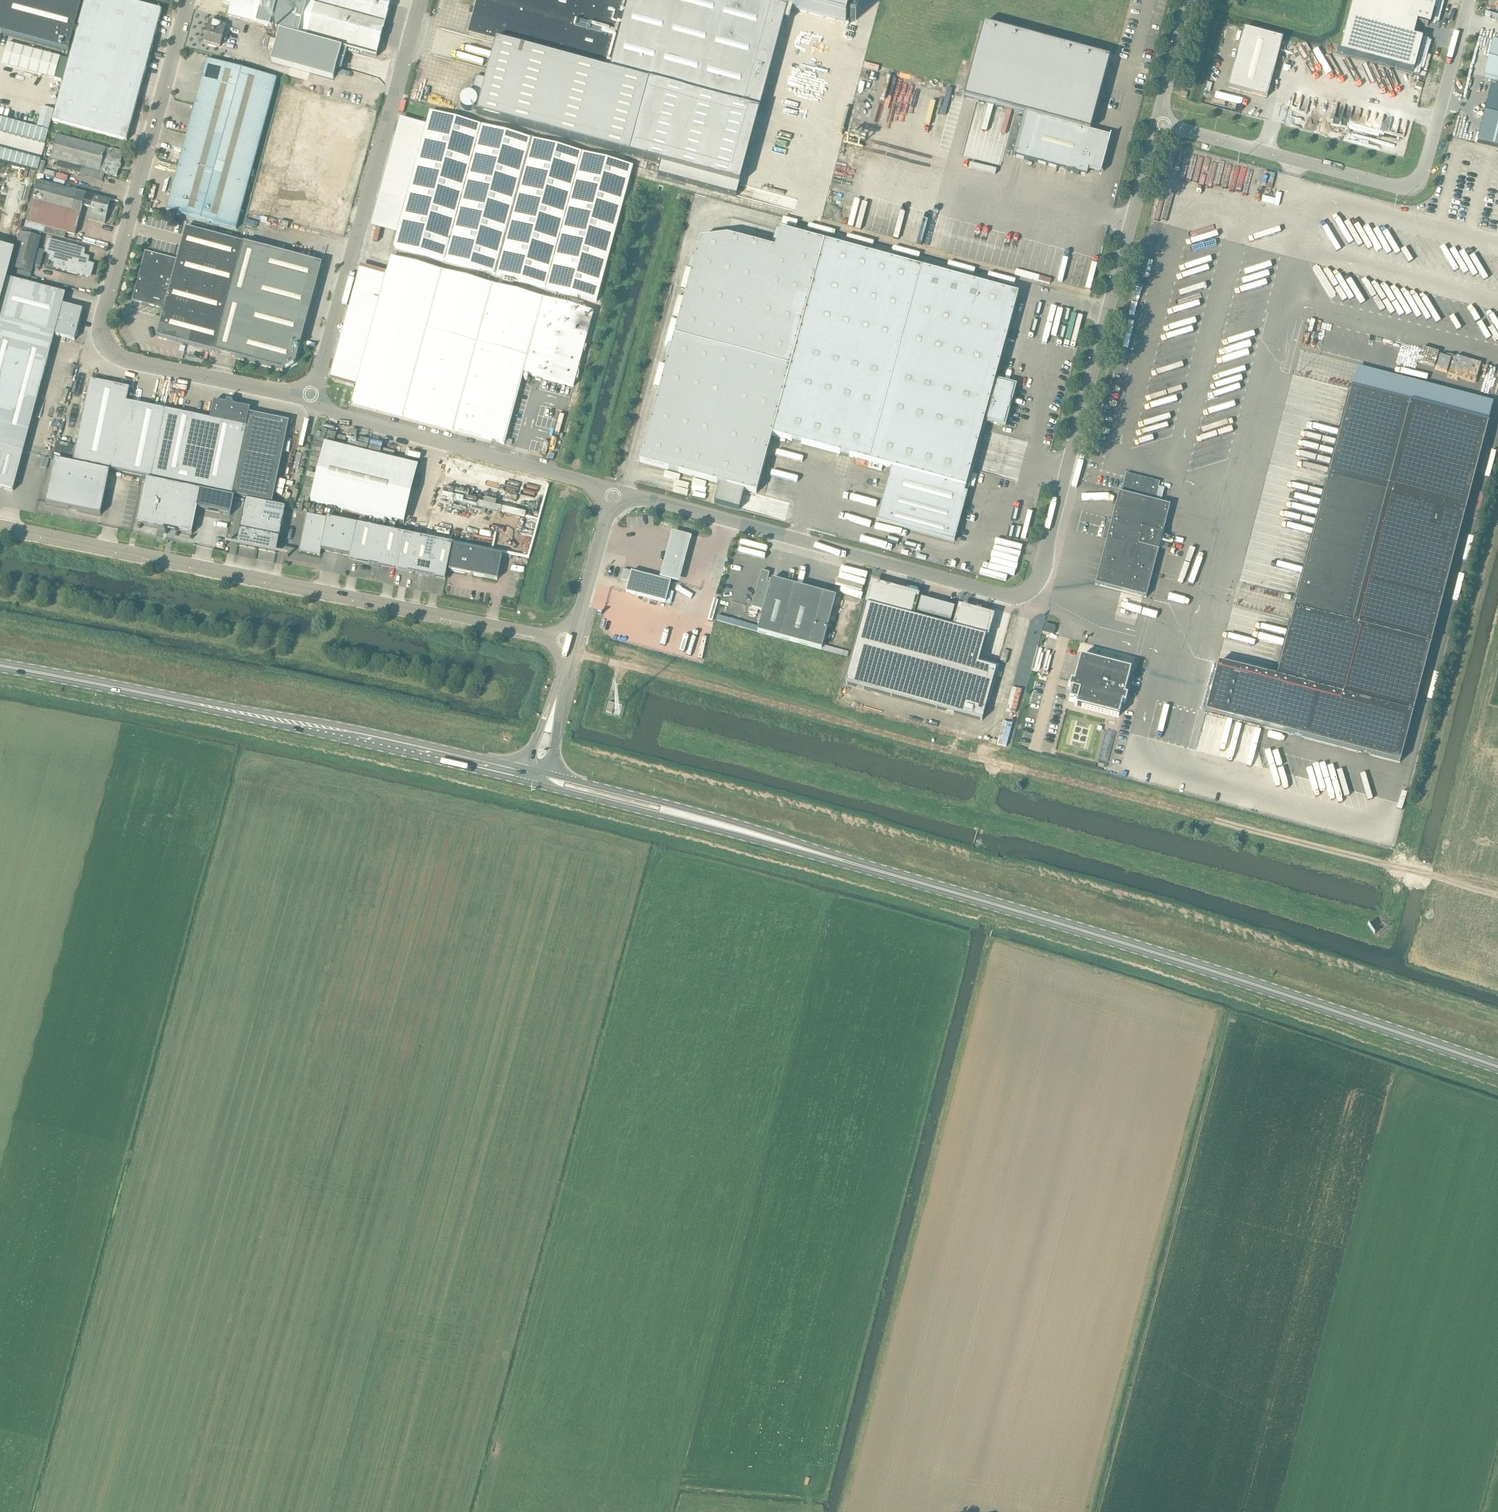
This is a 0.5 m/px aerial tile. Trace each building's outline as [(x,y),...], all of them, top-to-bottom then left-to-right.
[(69,50),(82,3),(69,0),(0,0),(0,32),(69,50)] [(152,8),(124,0),(85,0),(53,121),(127,141),(162,10),(152,8)] [(223,4),(231,6),(228,16),(280,30),(280,31),(271,62),(334,79),(336,69),(342,70),(347,50),(348,48),(376,56),(391,0),(224,0),(223,4)] [(460,103),(460,104),(461,105),(461,106),(462,107),(462,108),(463,109),(464,110),(465,110),(466,111),(467,111),(469,111),(470,111),(471,111),(472,111),(473,110),(474,110),(475,109),(478,110),(477,114),(629,155),(638,157),(661,163),(658,175),(736,196),(784,20),(789,22),(793,9),(846,23),(852,0),(477,0),(475,9),(473,16),(468,34),(477,37),(497,42),(487,79),(476,76),(471,93),(470,93),(469,93),(468,93),(467,94),(465,94),(464,95),(463,95),(463,96),(462,97),(461,98),(461,99),(460,100),(460,102),(460,103)] [(1340,52),(1413,71),(1422,39),(1413,37),(1417,22),(1428,25),(1435,0),(1354,0),(1340,52)] [(226,25),(220,24),(210,21),(204,42),(220,47),(226,25)] [(972,68),(964,98),(1024,114),(1015,146),(1012,156),(1078,174),(1079,171),(1081,171),(1081,173),(1083,175),(1084,175),(1086,175),(1087,173),(1088,173),(1089,169),(1092,170),(1101,172),(1110,137),(1090,131),(1101,92),(1110,59),(984,25),(972,68)] [(1283,39),(1244,29),(1228,87),(1267,97),(1283,39)] [(1484,77),(1497,80),(1497,41),(1494,40),(1484,77)] [(8,43),(2,65),(55,79),(61,57),(8,43)] [(195,105),(265,124),(277,78),(207,60),(195,105)] [(309,80),(310,74),(291,69),(290,75),(309,80)] [(1492,87),(1478,141),(1497,146),(1497,88),(1492,87)] [(187,135),(257,154),(265,124),(195,105),(187,135)] [(276,105),(268,134),(279,137),(287,108),(276,105)] [(287,108),(279,137),(290,140),(298,110),(287,108)] [(298,110),(290,140),(301,143),(308,113),(298,110)] [(633,167),(440,115),(431,112),(394,247),(597,302),(633,167)] [(308,113),(301,143),(311,146),(319,116),(308,113)] [(319,116),(311,146),(322,148),(330,119),(319,116)] [(8,118),(2,117),(0,126),(0,131),(5,132),(8,118)] [(5,132),(10,134),(14,120),(8,118),(5,132)] [(330,119),(322,148),(332,151),(333,147),(337,135),(340,122),(330,119)] [(16,135),(20,122),(14,120),(10,134),(16,135)] [(22,137),(26,123),(20,122),(16,135),(22,137)] [(337,135),(333,147),(345,150),(352,125),(340,122),(337,135)] [(28,138),(31,125),(26,123),(22,137),(28,138)] [(28,138),(34,140),(37,126),(31,125),(28,138)] [(352,125),(345,150),(357,153),(360,141),(363,128),(352,125)] [(39,141),(43,128),(37,126),(34,140),(39,141)] [(45,143),(49,130),(43,128),(39,141),(45,143)] [(123,153),(114,150),(111,149),(111,150),(106,149),(106,147),(58,134),(52,159),(99,172),(100,170),(105,172),(104,173),(117,177),(119,169),(118,169),(119,165),(120,165),(123,153)] [(268,134),(263,155),(274,158),(279,137),(268,134)] [(179,165),(249,184),(257,154),(187,135),(179,165)] [(279,137),(274,158),(284,161),(290,140),(279,137)] [(290,140),(284,161),(295,164),(301,143),(290,140)] [(301,143),(295,164),(305,167),(311,146),(301,143)] [(311,146),(305,167),(316,170),(322,148),(311,146)] [(330,159),(327,172),(338,175),(345,150),(333,147),(332,151),(330,159)] [(322,148),(316,170),(327,172),(330,159),(332,151),(322,148)] [(3,161),(9,163),(12,151),(6,150),(3,161)] [(345,150),(338,175),(350,179),(353,166),(357,153),(345,150)] [(18,153),(12,151),(9,163),(15,164),(18,153)] [(20,166),(24,154),(18,153),(15,164),(20,166)] [(26,167),(29,156),(24,154),(20,166),(26,167)] [(32,169),(35,157),(29,156),(26,167),(32,169)] [(35,157),(32,169),(38,171),(41,159),(35,157)] [(44,175),(55,176),(56,164),(45,163),(44,175)] [(167,210),(176,213),(236,229),(249,184),(179,165),(167,210)] [(26,222),(24,228),(42,232),(55,236),(65,238),(66,233),(75,235),(83,206),(91,208),(94,197),(94,196),(78,192),(39,182),(33,202),(31,209),(30,215),(28,222),(26,222)] [(254,185),(247,212),(258,215),(266,188),(254,185)] [(266,188),(258,215),(269,218),(276,191),(266,188)] [(276,191),(269,218),(280,221),(287,194),(276,191)] [(287,194),(280,221),(290,224),(297,197),(287,194)] [(110,201),(101,198),(94,197),(91,208),(88,219),(105,224),(110,204),(110,201)] [(297,197),(290,224),(301,226),(308,199),(297,197)] [(308,199),(301,226),(311,229),(315,216),(319,202),(308,199)] [(110,201),(110,204),(115,205),(116,207),(116,209),(119,210),(120,204),(110,201)] [(315,216),(311,229),(323,232),(330,205),(319,202),(315,216)] [(330,205),(323,232),(335,236),(338,222),(342,209),(330,205)] [(11,270),(10,273),(29,278),(30,275),(33,265),(37,249),(40,240),(41,236),(42,232),(24,228),(22,227),(21,235),(11,270)] [(157,336),(216,352),(284,370),(296,363),(322,264),(186,228),(178,260),(146,251),(141,266),(143,267),(140,278),(138,278),(132,300),(164,309),(157,336)] [(643,452),(640,462),(704,478),(700,492),(727,499),(731,486),(756,494),(772,436),(891,468),(877,521),(954,542),(967,493),(965,492),(984,421),(1000,425),(1004,423),(1013,390),(1011,386),(995,381),(1018,295),(1009,292),(780,230),(775,249),(727,237),(700,240),(681,309),(674,336),(643,452)] [(49,240),(46,252),(52,254),(50,261),(56,262),(54,268),(67,271),(73,273),(79,275),(79,274),(83,275),(85,274),(85,276),(89,277),(91,276),(92,272),(91,271),(92,270),(93,266),(92,265),(89,264),(88,262),(89,259),(88,257),(84,256),(84,255),(85,251),(84,249),(80,249),(72,246),(61,244),(49,240)] [(8,279),(15,251),(0,247),(0,311),(8,279)] [(392,258),(353,403),(454,430),(505,443),(524,373),(574,387),(594,312),(493,285),(392,258)] [(14,491),(24,452),(31,423),(55,335),(75,340),(83,310),(63,305),(66,294),(56,292),(37,287),(8,279),(0,311),(0,487),(14,491)] [(1429,378),(1480,389),(1485,364),(1426,352),(1424,364),(1432,366),(1429,378)] [(90,380),(74,462),(272,503),(289,422),(249,413),(250,408),(234,405),(232,401),(227,400),(226,403),(214,401),(210,419),(127,402),(130,389),(90,380)] [(1218,663),(1205,712),(1400,763),(1412,714),(1413,714),(1414,713),(1413,713),(1430,645),(1431,645),(1464,514),(1488,424),(1352,389),(1328,479),(1294,609),(1293,609),(1293,610),(1294,610),(1276,677),(1267,675),(1267,676),(1218,663)] [(325,443),(311,501),(392,521),(406,463),(325,443)] [(43,458),(41,467),(46,469),(49,459),(43,458)] [(46,503),(101,515),(110,472),(55,460),(46,503)] [(1126,473),(1121,491),(1161,501),(1164,489),(1159,487),(1160,482),(1126,473)] [(148,479),(139,523),(192,534),(197,508),(230,516),(234,498),(201,490),(148,479)] [(1119,493),(1095,584),(1146,597),(1170,506),(1119,493)] [(264,514),(266,504),(246,500),(244,510),(264,514)] [(264,514),(284,518),(286,508),(266,504),(264,514)] [(264,514),(244,510),(242,520),(262,524),(264,514)] [(282,528),(284,518),(264,514),(262,524),(282,528)] [(307,514),(299,551),(320,555),(321,550),(351,556),(357,525),(307,514)] [(262,524),(242,520),(240,530),(260,534),(262,524)] [(280,538),(282,528),(262,524),(260,534),(280,538)] [(351,556),(350,558),(360,560),(369,562),(376,528),(357,525),(351,556)] [(369,562),(369,564),(379,567),(379,564),(388,566),(395,532),(386,530),(376,528),(369,562)] [(257,549),(260,534),(240,530),(237,545),(257,549)] [(673,531),(660,577),(679,582),(692,536),(673,531)] [(395,532),(388,566),(407,570),(414,536),(405,534),(395,532)] [(277,553),(280,538),(260,534),(257,549),(276,553),(277,553)] [(414,536),(407,570),(409,570),(408,573),(414,574),(414,572),(426,574),(433,540),(424,538),(414,536)] [(433,540),(426,574),(429,575),(429,577),(434,578),(435,576),(446,578),(453,544),(443,542),(433,540)] [(454,546),(449,571),(497,580),(502,556),(454,546)] [(666,603),(671,582),(623,570),(621,578),(622,580),(629,581),(626,592),(666,603)] [(763,611),(759,627),(757,632),(848,657),(849,651),(823,645),(836,597),(772,579),(769,589),(765,588),(769,573),(762,571),(752,607),(763,611)] [(872,585),(846,683),(982,719),(995,671),(996,671),(1011,614),(992,608),(990,617),(960,609),(955,628),(911,616),(916,597),(872,585)] [(951,622),(954,608),(921,599),(917,613),(951,622)] [(1045,623),(1043,633),(1053,635),(1056,626),(1045,623)] [(1131,670),(1080,657),(1074,682),(1071,681),(1069,688),(1072,689),(1069,700),(1076,702),(1075,705),(1119,717),(1122,702),(1125,703),(1127,696),(1124,695),(1131,670)] [(609,703),(606,712),(612,714),(615,704),(609,703)] [(1151,725),(1148,737),(1181,745),(1183,737),(1189,738),(1192,725),(1181,723),(1183,711),(1170,708),(1170,709),(1163,708),(1161,718),(1157,717),(1155,726),(1151,725)]
